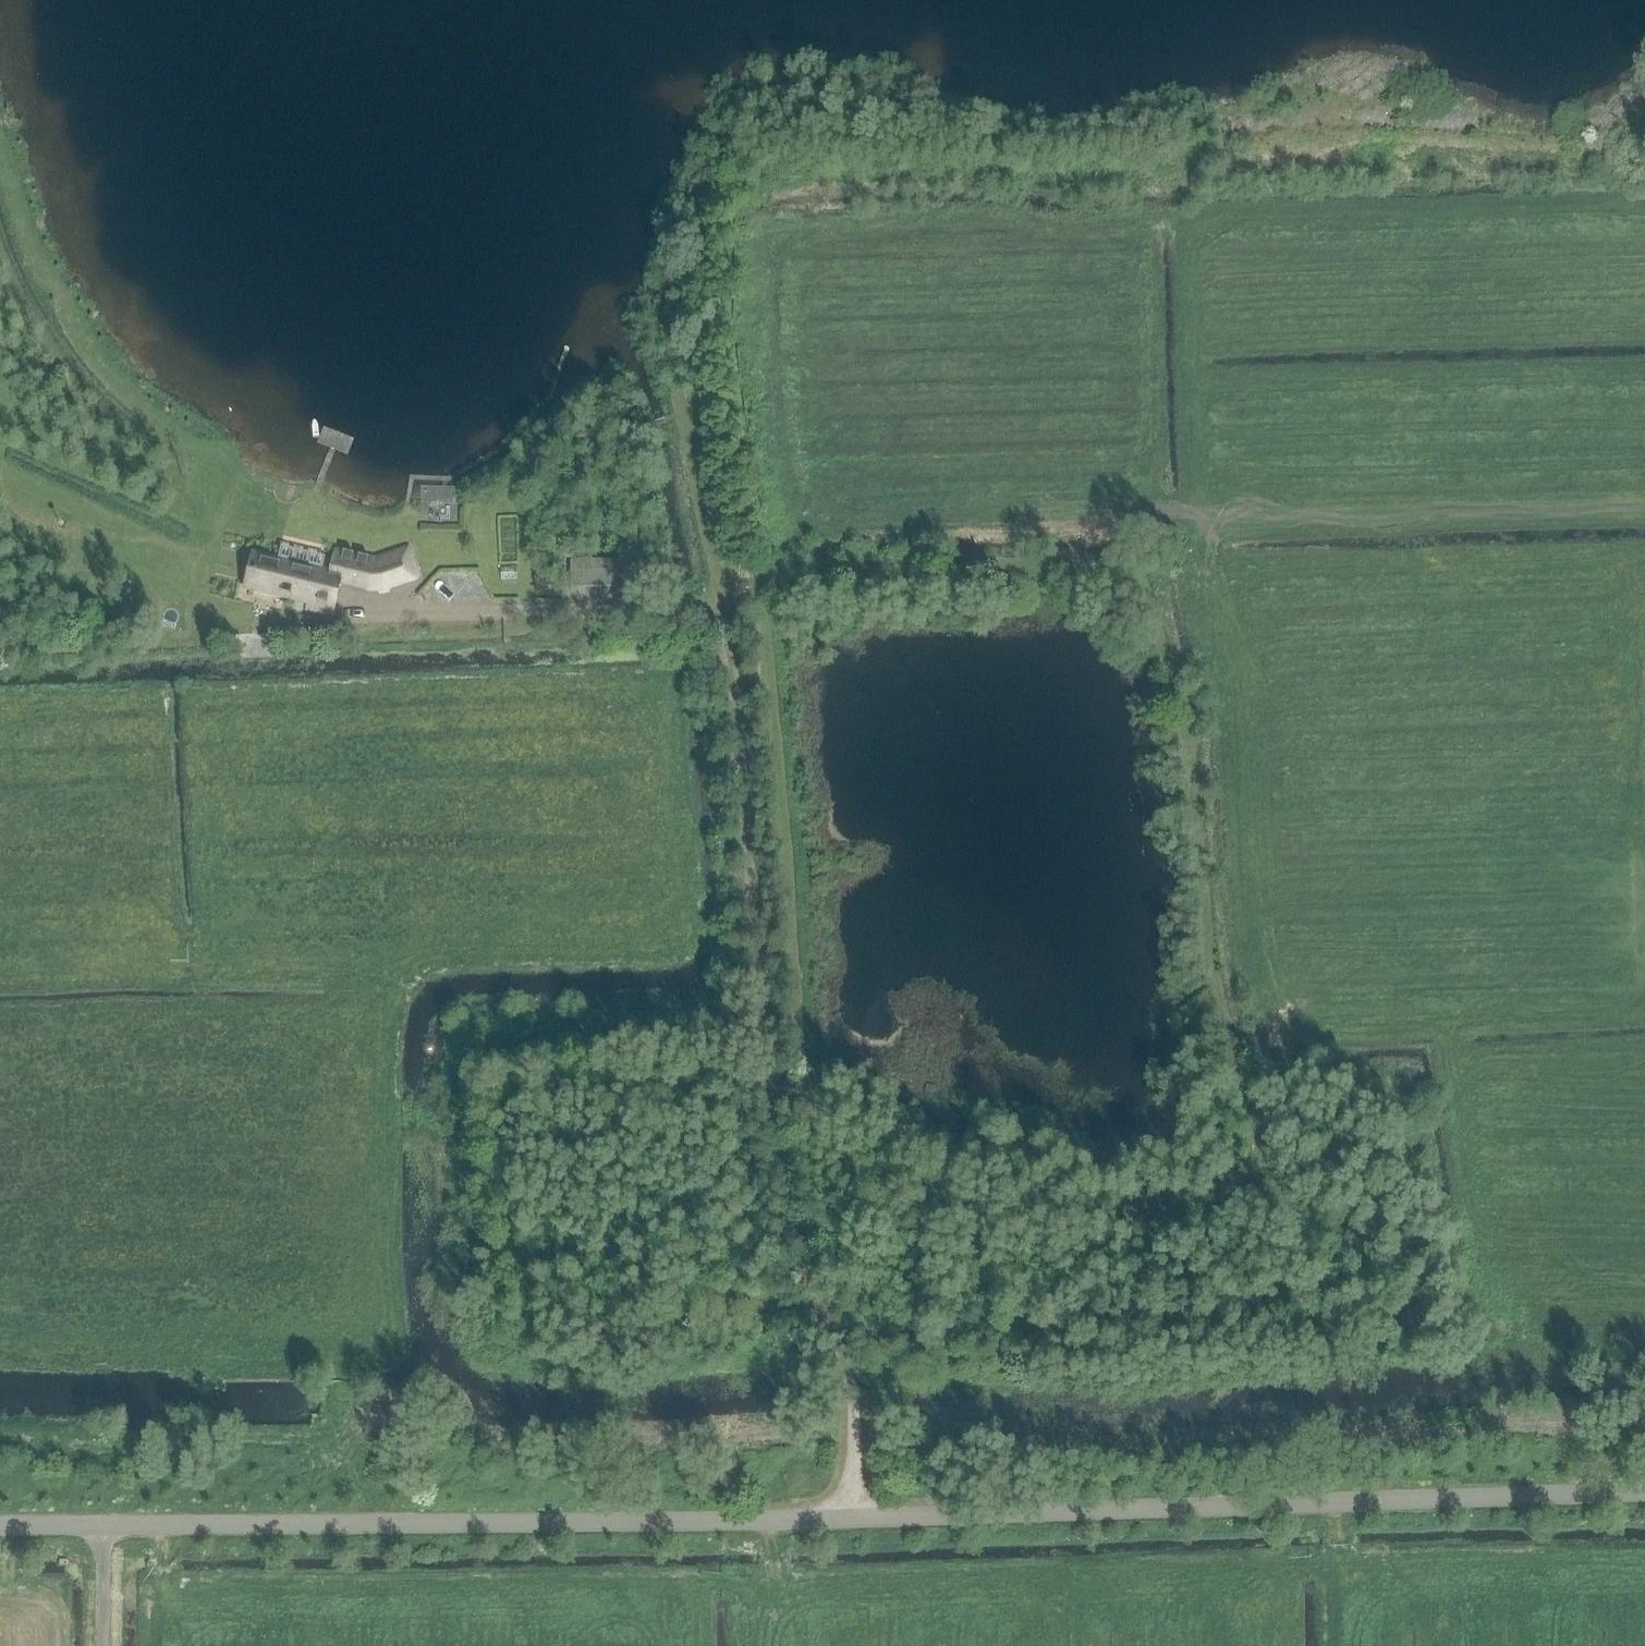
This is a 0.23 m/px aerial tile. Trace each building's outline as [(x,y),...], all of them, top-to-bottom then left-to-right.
[(340,581),(370,588),(376,562),(368,560),(369,557),(359,554),(358,558),(353,556),(354,553),(344,551),(343,554),(336,552),(330,573),(253,555),(245,585),(309,601),(308,608),(331,613),(333,607),(334,607),(340,581)] [(407,551),(376,562),(370,588),(384,587),(415,577),(407,551)] [(624,559),(570,560),(571,589),(624,588),(624,559)]
